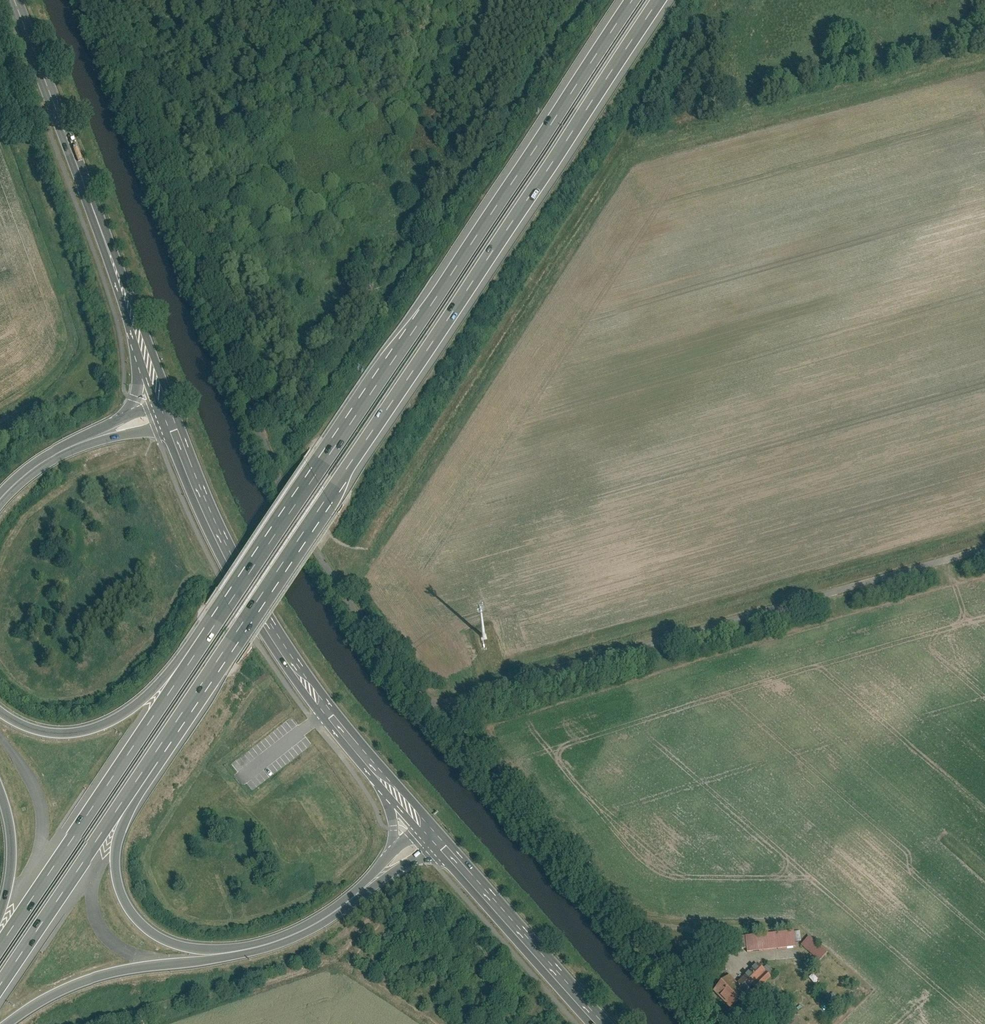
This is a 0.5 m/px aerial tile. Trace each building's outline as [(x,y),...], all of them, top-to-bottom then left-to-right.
[(793,932),(745,937),(747,954),(795,950),(793,932)] [(828,953),(808,936),(801,945),(820,962),(828,953)] [(730,976),(712,991),(733,1014),(771,979),(757,964),(736,983),(730,976)]
